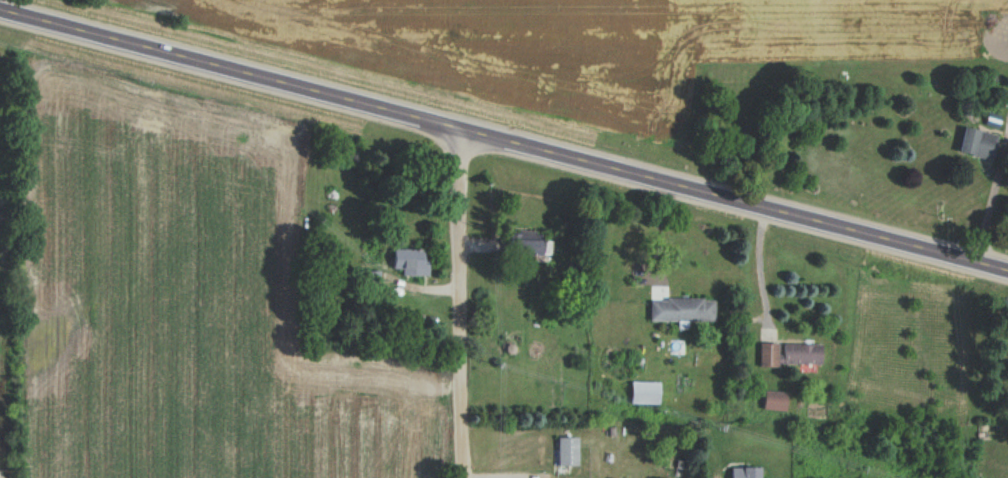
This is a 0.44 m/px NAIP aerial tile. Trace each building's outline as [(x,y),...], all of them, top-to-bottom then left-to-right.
[(991,159),(996,134),(962,127),(957,152),(991,159)] [(541,255),(541,232),(512,231),(512,254),(541,255)] [(401,275),(427,276),(428,259),(422,259),(423,249),(392,248),(392,268),(401,269),(401,275)] [(648,320),(712,321),(713,298),(665,298),(665,301),(649,300),(648,320)] [(777,343),(759,343),(758,367),(777,367),(777,343)] [(782,363),(820,364),(820,344),(782,343),(782,363)] [(630,403),(658,404),(658,382),(630,381),(630,403)] [(786,392),(764,390),(762,408),(784,411),(786,392)] [(577,437),(557,437),(557,465),(578,465),(577,437)] [(730,467),(730,477),(759,477),(759,467),(730,467)]
